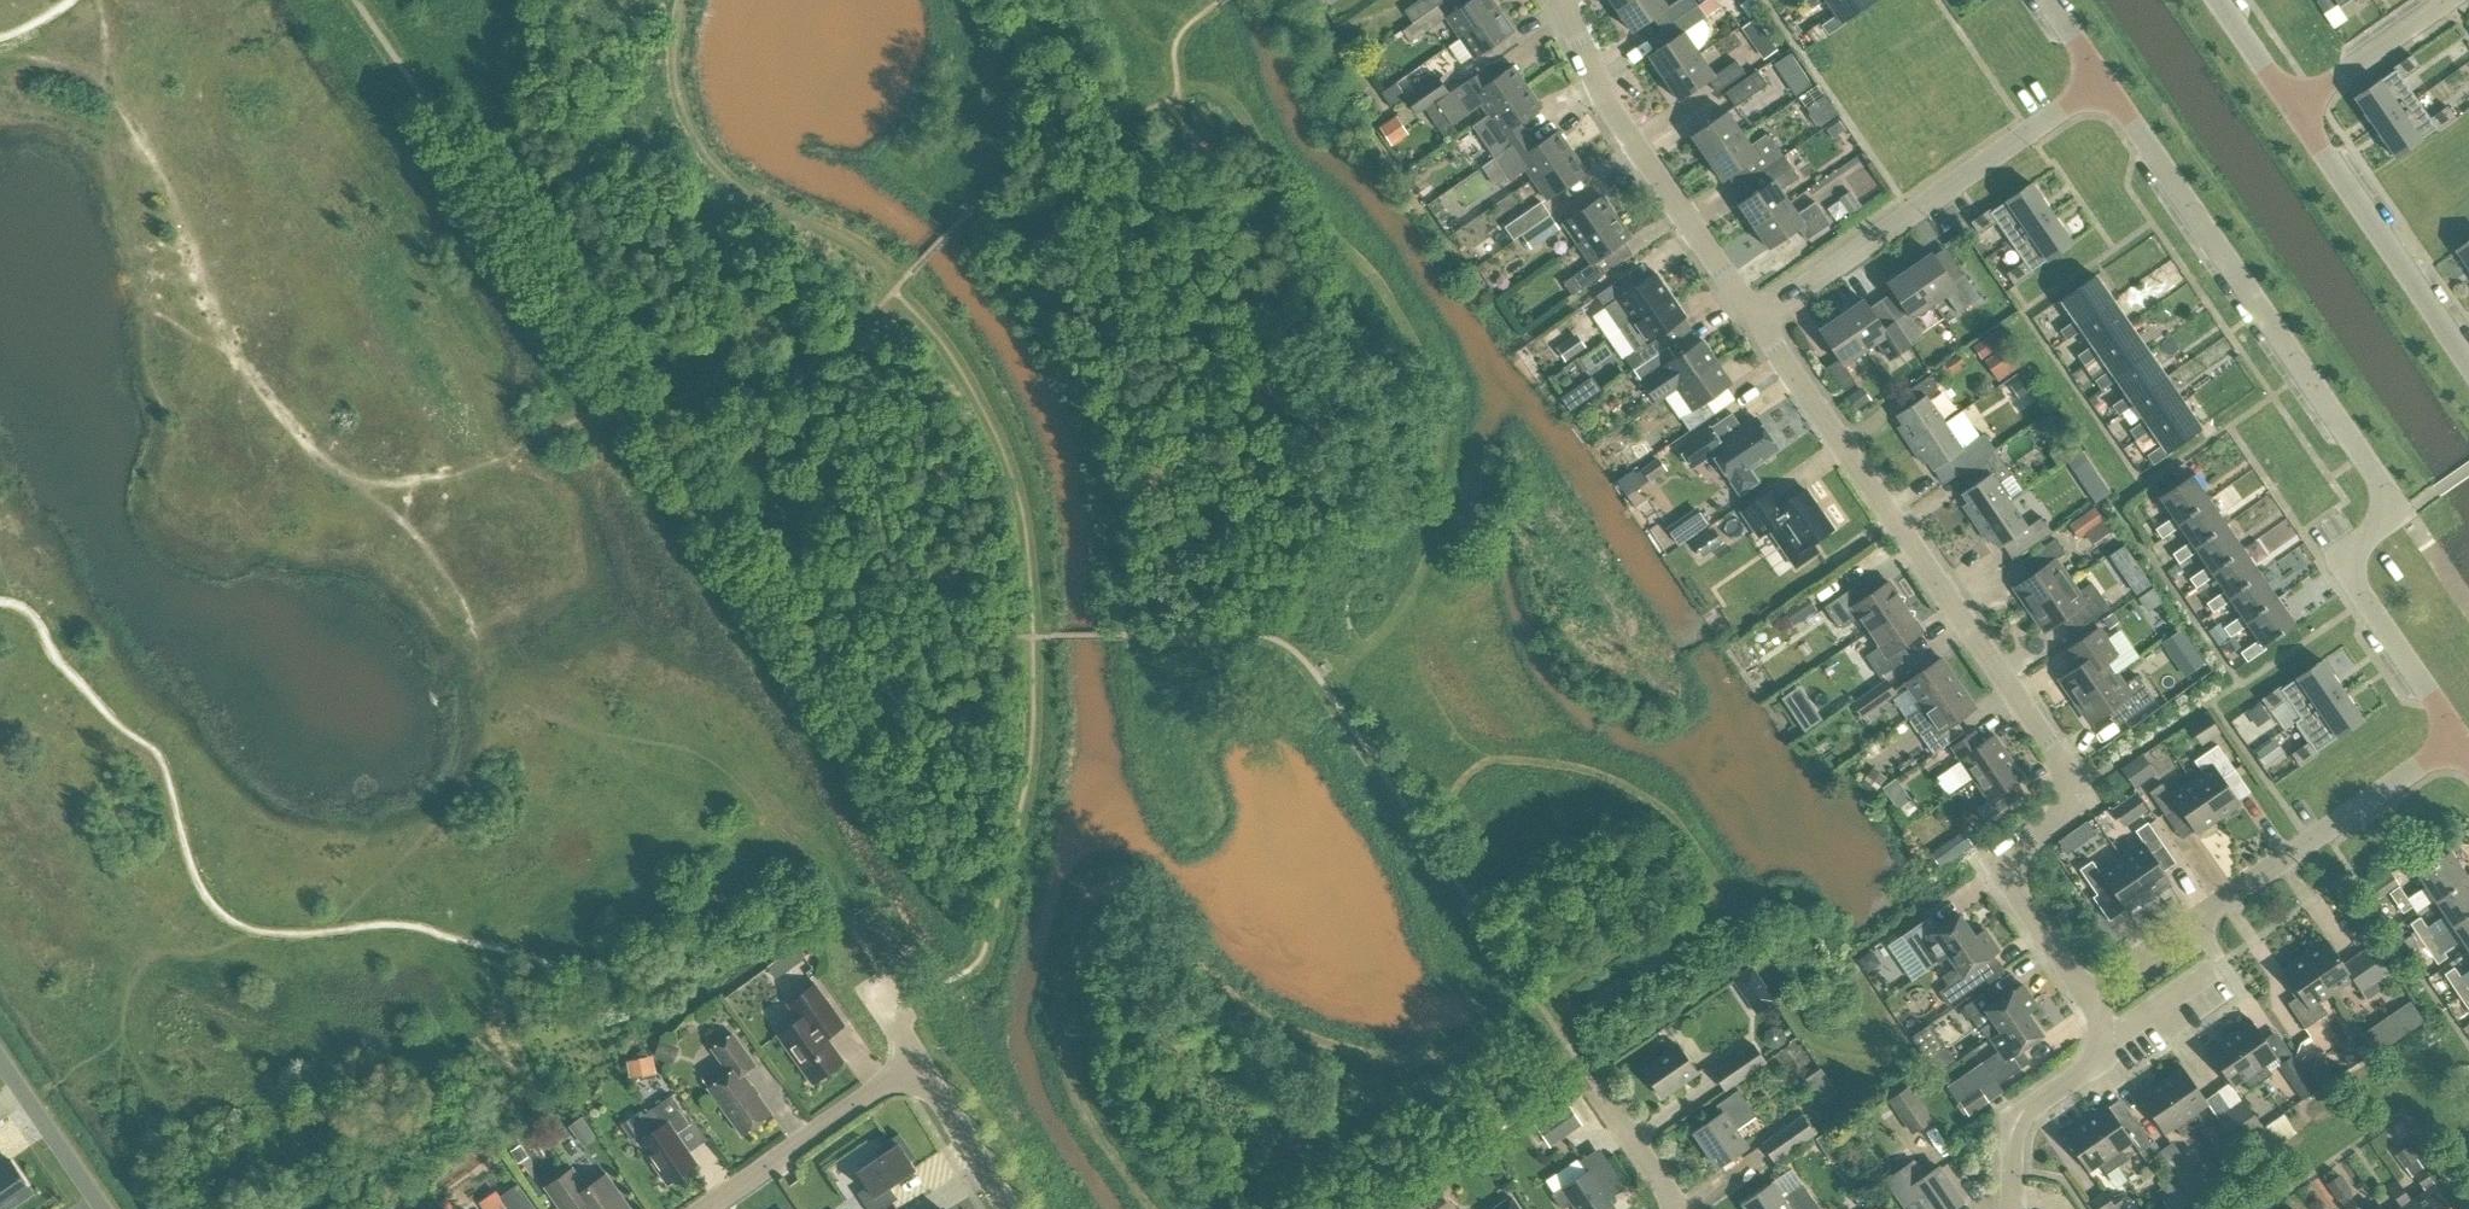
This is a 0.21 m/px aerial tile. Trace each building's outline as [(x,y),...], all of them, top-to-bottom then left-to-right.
[(1412,24),(1417,20),(1446,0),(1421,0),(1404,11),(1412,24)] [(1460,39),(1500,11),(1492,0),(1471,0),(1446,18),(1460,39)] [(1617,11),(1632,0),(1610,0),(1617,11)] [(1670,25),(1697,5),(1694,0),(1679,0),(1667,8),(1662,0),(1632,0),(1617,11),(1632,33),(1662,13),(1670,25)] [(1706,18),(1720,8),(1714,0),(1705,0),(1697,5),(1706,18)] [(1826,0),(1806,0),(1805,1),(1811,10),(1826,0)] [(1828,35),(1846,23),(1844,20),(1873,0),(1828,0),(1838,15),(1822,26),(1828,35)] [(1649,57),(1664,79),(1699,54),(1684,33),(1706,18),(1697,5),(1670,25),(1678,36),(1649,57)] [(1460,39),(1474,59),(1514,32),(1500,11),(1460,39)] [(1739,28),(1761,60),(1775,50),(1753,19),(1739,28)] [(1402,31),(1410,43),(1426,32),(1417,20),(1412,24),(1402,31)] [(1791,53),(1774,64),(1781,75),(1798,64),(1791,53)] [(1664,79),(1679,101),(1708,81),(1716,93),(1744,73),(1736,61),(1714,76),(1699,54),(1664,79)] [(2394,71),(2354,98),(2374,128),(2416,99),(2403,79),(2420,68),(2411,55),(2393,68),(2394,71)] [(1481,105),(1488,115),(1527,88),(1513,67),(1490,82),(1482,71),(1437,102),(1452,125),(1481,105)] [(1735,107),(1767,85),(1757,71),(1725,93),(1735,107)] [(1448,92),(1437,77),(1405,98),(1417,116),(1448,92)] [(1479,136),(1494,158),(1527,136),(1519,124),(1542,108),(1527,88),(1488,115),(1494,125),(1479,136)] [(2437,132),(2455,119),(2447,107),(2430,119),(2416,99),(2374,128),(2395,157),(2435,130),(2437,132)] [(1827,100),(1809,112),(1819,127),(1837,114),(1827,100)] [(1692,137),(1707,159),(1742,134),(1727,112),(1692,137)] [(1380,129),(1392,147),(1410,135),(1398,117),(1380,129)] [(1526,170),(1532,180),(1572,152),(1558,131),(1535,147),(1527,136),(1494,158),(1510,181),(1526,170)] [(1751,161),(1760,173),(1783,156),(1775,144),(1757,156),(1742,134),(1707,159),(1722,181),(1751,161)] [(1532,180),(1547,201),(1587,173),(1572,152),(1532,180)] [(1738,205),(1754,227),(1789,203),(1774,181),(1792,169),(1783,156),(1760,173),(1768,185),(1738,205)] [(1997,223),(2010,243),(2052,214),(2031,184),(1991,212),(1989,209),(1971,222),(1979,235),(1997,223)] [(1563,224),(1577,244),(1617,217),(1602,196),(1563,224)] [(1512,239),(1516,236),(1548,214),(1540,202),(1504,227),(1512,239)] [(1754,227),(1769,249),(1798,229),(1807,241),(1830,225),(1815,202),(1797,215),(1789,203),(1754,227)] [(1548,214),(1516,236),(1527,251),(1558,229),(1548,214)] [(2072,243),(2052,214),(2010,243),(2024,262),(2006,274),(2015,286),(2033,273),(2032,271),(2072,243)] [(1631,238),(1617,217),(1577,244),(1591,264),(1564,283),(1572,296),(1604,273),(1596,262),(1631,238)] [(2459,250),(2468,264),(2468,244),(2459,250)] [(1909,268),(1934,304),(1945,296),(1957,314),(1980,299),(1964,275),(1952,283),(1931,253),(1909,268)] [(1895,321),(1912,345),(1924,336),(1912,319),(1934,304),(1909,268),(1887,283),(1907,313),(1895,321)] [(1596,296),(1619,329),(1671,295),(1655,273),(1629,291),(1621,279),(1596,296)] [(2081,326),(2112,304),(2094,278),(2063,299),(2077,320),(2061,331),(2067,340),(2083,329),(2081,326)] [(1625,359),(1633,370),(1668,346),(1660,335),(1686,317),(1671,295),(1620,330),(1635,352),(1625,359)] [(1841,315),(1865,350),(1887,335),(1900,353),(1912,345),(1895,321),(1884,329),(1863,300),(1841,315)] [(2098,351),(2130,329),(2112,304),(2081,326),(2083,329),(2094,345),(2078,356),(2084,365),(2101,354),(2098,351)] [(1827,368),(1844,392),(1856,383),(1844,365),(1865,350),(1841,315),(1819,330),(1839,360),(1827,368)] [(1552,327),(1539,336),(1548,350),(1562,341),(1552,327)] [(1971,345),(1980,359),(2006,342),(1996,328),(1971,345)] [(2116,376),(2147,354),(2130,329),(2098,351),(2101,354),(2112,370),(2095,381),(2102,390),(2118,379),(2116,376)] [(1633,370),(1656,404),(1677,390),(1717,362),(1702,340),(1676,358),(1668,346),(1633,370)] [(1983,360),(1997,381),(2019,365),(2005,345),(1983,360)] [(2147,354),(2116,376),(2129,395),(2113,406),(2119,415),(2135,404),(2133,401),(2164,379),(2147,354)] [(1952,374),(1965,364),(1958,355),(1939,369),(1943,375),(1949,371),(1952,374)] [(1681,419),(1690,431),(1715,414),(1707,402),(1732,384),(1717,362),(1677,390),(1692,411),(1681,419)] [(1910,446),(1944,423),(1926,396),(1938,388),(1930,376),(1905,393),(1913,404),(1896,415),(1903,425),(1898,428),(1910,446)] [(2025,377),(2015,384),(2023,397),(2033,390),(2025,377)] [(1602,391),(1593,379),(1578,389),(1587,402),(1602,391)] [(2136,440),(2153,429),(2150,426),(2182,404),(2164,379),(2133,401),(2135,404),(2146,420),(2130,431),(2136,440)] [(1846,397),(1856,409),(1870,398),(1860,385),(1846,397)] [(2147,456),(2154,465),(2171,453),(2169,450),(2199,429),(2182,404),(2150,426),(2153,429),(2163,445),(2147,456)] [(1692,468),(1712,454),(1740,495),(1757,483),(1748,470),(1777,450),(1755,418),(1719,443),(1710,428),(1679,449),(1692,468)] [(1963,472),(1995,450),(1985,435),(1962,450),(1944,423),(1910,446),(1923,464),(1927,461),(1934,470),(1949,460),(1959,474),(1963,472)] [(2012,475),(1995,450),(1963,472),(1973,486),(1961,494),(1968,503),(1963,506),(1975,524),(2009,501),(2023,492),(2023,491),(2021,492),(2011,476),(2012,475)] [(1640,468),(1649,481),(1665,470),(1657,457),(1640,468)] [(2096,470),(2089,460),(2075,470),(2082,480),(2096,470)] [(2178,524),(2210,502),(2192,476),(2160,498),(2173,518),(2156,530),(2162,539),(2180,527),(2178,524)] [(1759,537),(1770,530),(1796,568),(1819,552),(1813,544),(1833,530),(1805,490),(1781,506),(1770,491),(1741,512),(1759,537)] [(2007,543),(2016,557),(2052,533),(2042,518),(2027,528),(2009,501),(1975,524),(1988,543),(1993,539),(1999,549),(2007,543)] [(2195,548),(2227,526),(2210,502),(2178,524),(2180,527),(2190,542),(2173,554),(2179,564),(2197,552),(2195,548)] [(2105,520),(2095,506),(2069,524),(2079,538),(2105,520)] [(1696,508),(1666,529),(1677,545),(1707,525),(1696,508)] [(2212,573),(2244,551),(2227,526),(2195,548),(2197,552),(2207,567),(2190,579),(2196,588),(2214,576),(2212,573)] [(1691,545),(1700,558),(1722,542),(1713,529),(1691,545)] [(2036,573),(2014,588),(2029,610),(2070,582),(2056,560),(2065,554),(2055,539),(2029,557),(2037,568),(2036,573)] [(2125,545),(2109,556),(2135,594),(2151,584),(2125,545)] [(2261,576),(2244,551),(2212,573),(2214,576),(2224,592),(2207,604),(2213,613),(2231,601),(2229,598),(2261,576)] [(2230,638),(2248,626),(2246,622),(2278,600),(2261,576),(2229,598),(2231,601),(2241,616),(2224,628),(2230,638)] [(1860,617),(1870,631),(1905,607),(1888,582),(1863,599),(1854,587),(1825,607),(1838,627),(1844,628),(1860,617)] [(2067,617),(2071,618),(2079,629),(2109,608),(2092,583),(2078,593),(2070,582),(2029,610),(2044,632),(2067,617)] [(2135,600),(2145,614),(2161,603),(2150,588),(2135,600)] [(1781,610),(1792,625),(1815,609),(1805,593),(1781,610)] [(2241,653),(2247,662),(2266,650),(2264,646),(2295,625),(2278,600),(2246,622),(2248,626),(2258,641),(2241,653)] [(1866,657),(1880,677),(1905,660),(1897,649),(1922,632),(1905,607),(1870,631),(1880,647),(1866,657)] [(2166,641),(2188,675),(2210,661),(2187,627),(2166,641)] [(2060,680),(2075,702),(2116,673),(2108,662),(2117,655),(2099,629),(2073,646),(2083,660),(2082,664),(2060,680)] [(2232,637),(2222,644),(2229,654),(2239,647),(2232,637)] [(1905,683),(1923,708),(1958,683),(1941,658),(1905,683)] [(2295,722),(2295,723),(2342,690),(2322,660),(2281,689),(2280,686),(2261,699),(2270,712),(2287,700),(2300,718),(2295,722)] [(2075,702),(2090,724),(2112,708),(2117,709),(2125,721),(2155,701),(2137,676),(2124,685),(2116,673),(2075,702)] [(1886,681),(1852,704),(1862,717),(1895,694),(1886,681)] [(1821,716),(1799,683),(1782,695),(1804,727),(1821,716)] [(1908,718),(1933,754),(1959,736),(1951,725),(1975,708),(1958,683),(1923,708),(1908,718)] [(2342,690),(2295,723),(2308,743),(2292,754),(2300,767),(2319,754),(2317,751),(2363,720),(2342,690)] [(2267,711),(2261,703),(2248,712),(2255,720),(2267,711)] [(2207,715),(2190,726),(2202,744),(2219,732),(2207,715)] [(1972,778),(1974,780),(2009,756),(1994,735),(1982,743),(1974,732),(1951,747),(1961,761),(1949,769),(1960,786),(1972,778)] [(2279,753),(2271,741),(2263,746),(2271,758),(2279,753)] [(2191,780),(2218,820),(2240,804),(2223,779),(2235,770),(2217,745),(2194,761),(2202,772),(2191,780)] [(1976,809),(1985,822),(2020,798),(2012,786),(2024,778),(2009,756),(1974,780),(1988,801),(1976,809)] [(2142,756),(2122,770),(2135,787),(2155,773),(2142,756)] [(1875,769),(1863,786),(1876,795),(1888,778),(1875,769)] [(2179,809),(2196,835),(2218,820),(2191,780),(2169,795),(2162,784),(2149,792),(2166,817),(2179,809)] [(1897,781),(1885,790),(1898,810),(1910,801),(1897,781)] [(2135,794),(2113,810),(2124,826),(2147,811),(2135,794)] [(1915,799),(1901,808),(1908,818),(1921,809),(1915,799)] [(2093,843),(2109,832),(2098,815),(2082,826),(2093,843)] [(2121,857),(2149,897),(2171,882),(2153,856),(2165,848),(2148,823),(2135,831),(2143,842),(2121,857)] [(1974,847),(1972,844),(1968,839),(1964,833),(1953,840),(1963,854),(1974,847)] [(2068,836),(2057,844),(2065,855),(2076,847),(2068,836)] [(2417,874),(2434,900),(2467,877),(2449,852),(2417,874)] [(2109,886),(2127,912),(2149,897),(2121,857),(2100,872),(2092,861),(2079,870),(2097,895),(2109,886)] [(2398,883),(2390,872),(2370,886),(2378,897),(2398,883)] [(2451,925),(2468,913),(2468,881),(2467,877),(2434,900),(2451,925)] [(2390,893),(2404,914),(2413,907),(2400,886),(2390,893)] [(2468,950),(2468,913),(2451,925),(2468,950)] [(1974,937),(1974,936),(1959,915),(1938,929),(1930,917),(1902,936),(1926,971),(1948,956),(1948,955),(1974,937)] [(2411,924),(2424,943),(2433,937),(2420,917),(2418,918),(2411,924)] [(1939,992),(1948,1006),(1982,982),(1973,970),(2000,952),(1984,929),(1974,936),(1974,937),(1948,955),(1948,956),(1956,967),(1942,977),(1948,986),(1939,992)] [(2447,957),(2433,937),(2424,943),(2438,964),(2445,959),(2447,957)] [(2304,955),(2331,995),(2353,980),(2360,991),(2382,976),(2365,951),(2344,965),(2326,940),(2304,955)] [(805,958),(797,946),(791,951),(799,962),(805,958)] [(2287,1004),(2305,1029),(2328,1014),(2320,1002),(2331,995),(2304,955),(2282,970),(2299,996),(2287,1004)] [(1761,978),(1752,964),(1734,977),(1744,990),(1761,978)] [(2458,994),(2468,988),(2455,968),(2453,970),(2445,975),(2458,994)] [(840,1056),(827,1038),(845,1025),(815,984),(788,1004),(799,1020),(778,1035),(813,1084),(838,1066),(840,1056)] [(1990,1039),(2000,1032),(2027,1014),(2028,1014),(2038,1007),(2022,985),(1996,1003),(1987,990),(1964,1007),(1985,1038),(1990,1039)] [(2468,1010),(2468,989),(2468,988),(2458,994),(2468,1010)] [(2365,1033),(2381,1053),(2427,1017),(2411,997),(2365,1033)] [(1983,1062),(1999,1084),(2026,1065),(2018,1053),(2043,1036),(2028,1014),(2027,1014),(2000,1032),(1990,1039),(1999,1051),(1983,1062)] [(2229,1035),(2261,1082),(2272,1075),(2265,1065),(2277,1057),(2251,1020),(2229,1035)] [(712,1049),(730,1073),(708,1088),(742,1135),(772,1114),(743,1074),(755,1065),(733,1034),(712,1049)] [(2244,1080),(2250,1090),(2261,1082),(2229,1035),(2207,1050),(2232,1088),(2244,1080)] [(658,1055),(678,1062),(684,1046),(664,1039),(658,1055)] [(1642,1068),(1662,1097),(1697,1074),(1677,1045),(1642,1068)] [(1711,1075),(1723,1092),(1765,1063),(1753,1046),(1711,1075)] [(1950,1063),(1937,1047),(1926,1055),(1939,1072),(1950,1063)] [(2292,1056),(2278,1065),(2302,1101),(2316,1091),(2292,1056)] [(2321,1088),(2334,1079),(2319,1058),(2307,1067),(2321,1088)] [(650,1060),(631,1063),(634,1079),(653,1076),(650,1060)] [(2161,1082),(2193,1129),(2204,1122),(2197,1112),(2208,1104),(2183,1067),(2161,1082)] [(2175,1127),(2182,1137),(2193,1129),(2161,1082),(2139,1097),(2164,1134),(2175,1127)] [(1957,1099),(1968,1116),(1988,1102),(1976,1086),(1957,1099)] [(1908,1088),(1891,1100),(1913,1132),(1930,1120),(1908,1088)] [(642,1113),(623,1126),(636,1145),(639,1143),(667,1184),(697,1163),(676,1134),(691,1124),(672,1096),(644,1115),(642,1113)] [(2244,1100),(2230,1110),(2249,1138),(2263,1128),(2244,1100)] [(1532,1124),(1548,1147),(1581,1125),(1565,1101),(1532,1124)] [(2085,1120),(2117,1167),(2128,1159),(2121,1149),(2132,1142),(2139,1152),(2151,1143),(2133,1118),(2121,1126),(2107,1105),(2085,1120)] [(2249,1138),(2230,1110),(2216,1119),(2235,1147),(2249,1138)] [(1723,1112),(1694,1133),(1718,1167),(1747,1147),(1723,1112)] [(2294,1130),(2285,1116),(2283,1114),(2263,1128),(2249,1138),(2250,1140),(2260,1154),(2262,1157),(2296,1133),(2294,1130)] [(1815,1134),(1802,1116),(1762,1144),(1775,1162),(1815,1134)] [(2100,1164),(2107,1174),(2117,1167),(2085,1120),(2063,1135),(2088,1172),(2100,1164)] [(1812,1142),(1821,1154),(1835,1144),(1826,1132),(1812,1142)] [(899,1134),(876,1150),(881,1157),(858,1173),(867,1187),(857,1193),(868,1208),(883,1208),(898,1199),(889,1187),(916,1169),(910,1161),(915,1157),(899,1134)] [(513,1149),(521,1163),(532,1156),(523,1143),(513,1149)] [(2411,1202),(2416,1208),(2451,1208),(2421,1166),(2408,1147),(2395,1155),(2411,1178),(2414,1176),(2425,1192),(2411,1202)] [(1576,1208),(1615,1208),(1607,1197),(1611,1195),(1612,1190),(1621,1184),(1602,1155),(1593,1154),(1581,1161),(1587,1171),(1552,1194),(1562,1208),(1572,1203),(1576,1208)] [(33,1192),(11,1160),(0,1168),(0,1208),(8,1208),(33,1192)] [(1938,1167),(1924,1177),(1914,1162),(1886,1181),(1906,1208),(1952,1208),(1962,1202),(1938,1167)] [(578,1208),(631,1208),(607,1174),(587,1188),(573,1169),(546,1188),(560,1208),(574,1208),(577,1207),(578,1208)] [(2193,1175),(2179,1184),(2180,1185),(2191,1201),(2208,1189),(2197,1173),(2193,1175)] [(2338,1200),(2348,1193),(2350,1192),(2337,1173),(2325,1181),(2338,1200)] [(2411,1202),(2398,1182),(2388,1189),(2401,1208),(2400,1208),(2416,1208),(2411,1202)] [(499,1197),(507,1208),(535,1208),(518,1184),(499,1197)] [(1772,1184),(1743,1204),(1747,1208),(1819,1208),(1802,1185),(1783,1199),(1772,1184)] [(1428,1208),(1433,1208),(1444,1202),(1435,1188),(1421,1197),(1428,1208)] [(2110,1201),(2104,1193),(2090,1203),(2095,1208),(2123,1208),(2126,1207),(2117,1195),(2110,1201)] [(2344,1208),(2359,1208),(2351,1197),(2348,1193),(2338,1200),(2341,1204),(2344,1208)] [(1511,1197),(1493,1208),(1519,1208),(1511,1197)] [(436,1208),(454,1208),(446,1198),(434,1206),(436,1208)]
